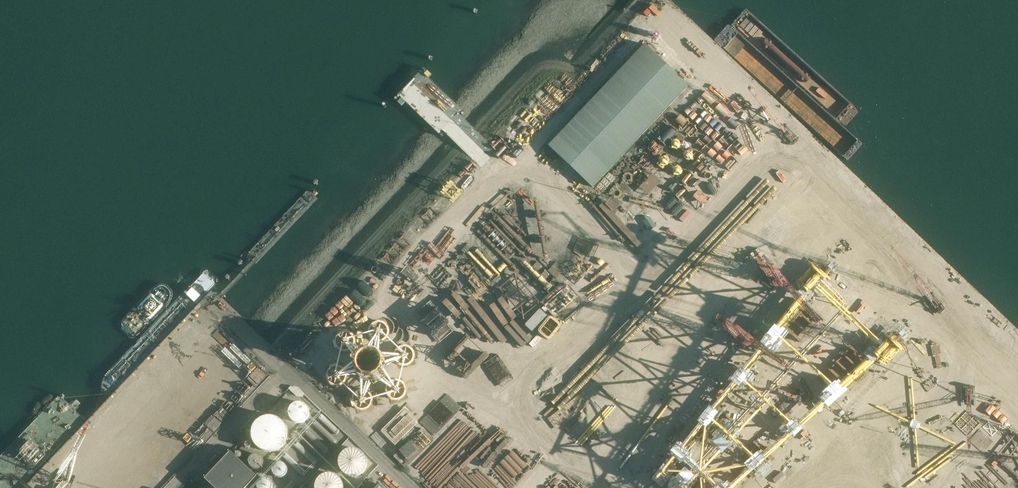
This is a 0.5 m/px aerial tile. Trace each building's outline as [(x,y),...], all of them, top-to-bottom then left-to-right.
[(592,187),(688,85),(645,44),(548,146),(592,187)] [(532,103),(538,94),(532,91),(526,99),(532,103)] [(651,152),(643,157),(647,163),(655,158),(651,152)] [(689,155),(684,160),(697,174),(702,169),(689,155)] [(665,166),(659,172),(671,183),(683,170),(676,163),(669,170),(665,166)] [(766,178),(763,182),(772,190),(776,186),(766,178)] [(815,195),(812,199),(822,206),(825,202),(815,195)] [(522,209),(498,235),(512,247),(536,222),(522,209)] [(837,244),(842,250),(848,246),(842,239),(837,244)] [(565,329),(579,319),(575,314),(531,347),(535,352),(565,329)] [(212,336),(223,326),(214,318),(204,328),(212,336)] [(872,324),(857,338),(861,342),(856,346),(864,355),(873,348),(869,344),(880,334),(872,324)] [(881,341),(886,347),(890,344),(885,337),(881,341)] [(231,355),(235,359),(241,354),(248,362),(252,359),(241,346),(231,355)] [(208,372),(216,364),(212,361),(205,368),(208,372)] [(223,375),(229,364),(223,361),(217,372),(223,375)] [(254,381),(263,371),(256,365),(247,374),(254,381)] [(154,381),(183,409),(195,397),(166,369),(154,381)] [(234,369),(199,405),(209,414),(217,406),(225,413),(249,389),(242,381),(244,379),(234,369)] [(192,381),(200,373),(196,370),(188,377),(192,381)] [(205,381),(210,387),(220,378),(215,373),(205,381)] [(793,386),(800,390),(807,379),(799,375),(793,386)] [(438,376),(435,379),(441,385),(445,382),(438,376)] [(274,387),(267,397),(271,401),(279,391),(274,387)] [(731,403),(726,400),(714,419),(723,424),(737,402),(733,399),(731,403)] [(147,400),(128,418),(138,429),(143,425),(149,431),(163,418),(147,400)] [(926,412),(918,418),(927,430),(935,425),(926,412)] [(251,425),(264,437),(275,425),(263,413),(251,425)] [(278,424),(286,435),(295,428),(287,417),(278,424)] [(766,433),(773,422),(767,418),(759,428),(766,433)] [(431,442),(440,448),(447,437),(438,432),(431,442)] [(766,446),(775,452),(779,446),(769,440),(766,446)] [(215,487),(245,487),(256,476),(229,451),(204,479),(215,487)] [(899,452),(894,461),(901,465),(906,456),(899,452)] [(669,457),(661,471),(653,467),(650,470),(656,474),(653,479),(660,483),(664,476),(674,460),(669,457)] [(414,471),(421,464),(415,458),(408,464),(414,471)] [(981,478),(986,472),(980,467),(975,472),(981,478)] [(377,486),(370,479),(361,487),(376,487),(377,486)]
